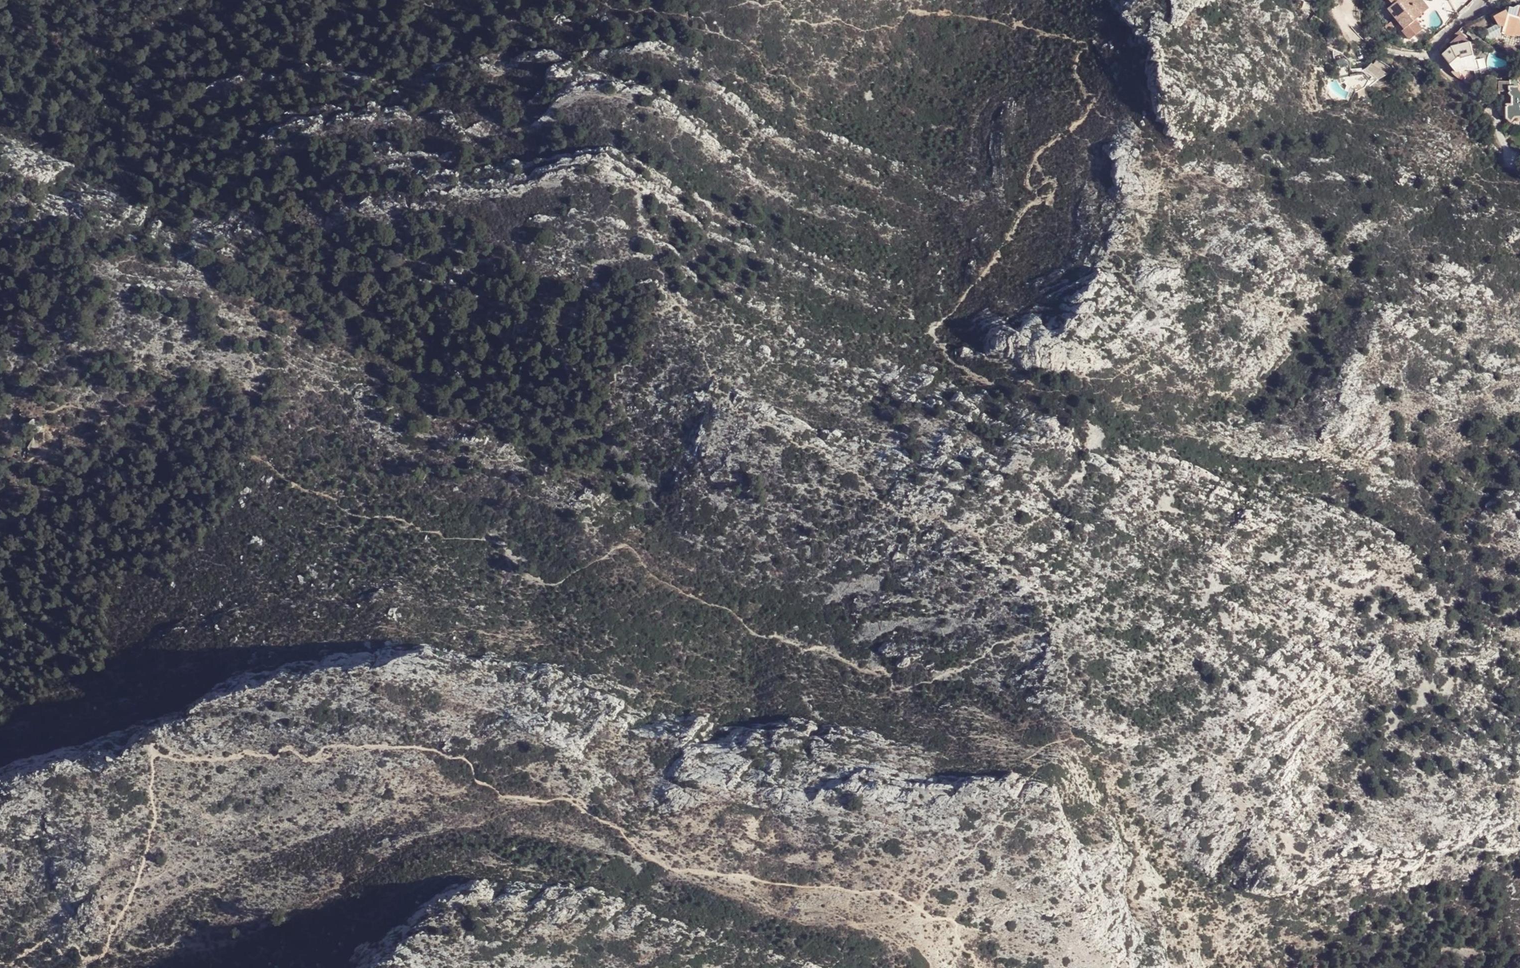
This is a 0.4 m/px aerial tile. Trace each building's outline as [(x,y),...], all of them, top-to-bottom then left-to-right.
[(1304,0),(1300,9),(1312,14),(1319,0),(1304,0)] [(1424,0),(1391,0),(1392,1),(1385,8),(1403,30),(1420,16),(1430,8),(1424,0)] [(1432,1),(1440,21),(1447,18),(1439,0),(1434,0),(1432,1)] [(1518,0),(1505,6),(1507,8),(1503,10),(1507,18),(1512,21),(1511,28),(1519,30),(1519,5),(1518,0)] [(1495,11),(1497,8),(1477,18),(1478,19),(1495,11)] [(1505,25),(1497,8),(1495,11),(1478,19),(1488,32),(1505,25)] [(1420,16),(1403,30),(1410,38),(1427,25),(1420,16)] [(1467,29),(1476,36),(1467,24),(1455,33),(1456,37),(1467,29)] [(1480,57),(1476,36),(1467,29),(1456,37),(1457,43),(1453,44),(1447,49),(1461,68),(1471,65),(1475,61),(1480,57)] [(1357,77),(1373,67),(1359,55),(1354,60),(1352,59),(1345,64),(1341,64),(1341,63),(1330,61),(1331,53),(1324,45),(1323,45),(1323,43),(1316,38),(1314,43),(1315,49),(1319,60),(1317,75),(1321,75),(1323,78),(1326,82),(1329,83),(1331,83),(1331,87),(1341,83),(1346,77),(1357,77)] [(1475,61),(1471,65),(1476,64),(1482,63),(1480,57),(1475,61)] [(1515,76),(1515,78),(1504,78),(1504,87),(1511,87),(1516,94),(1516,102),(1511,102),(1510,115),(1514,119),(1518,115),(1519,117),(1519,76),(1515,76)] [(1504,87),(1504,78),(1497,78),(1493,81),(1492,87),(1504,87)]
